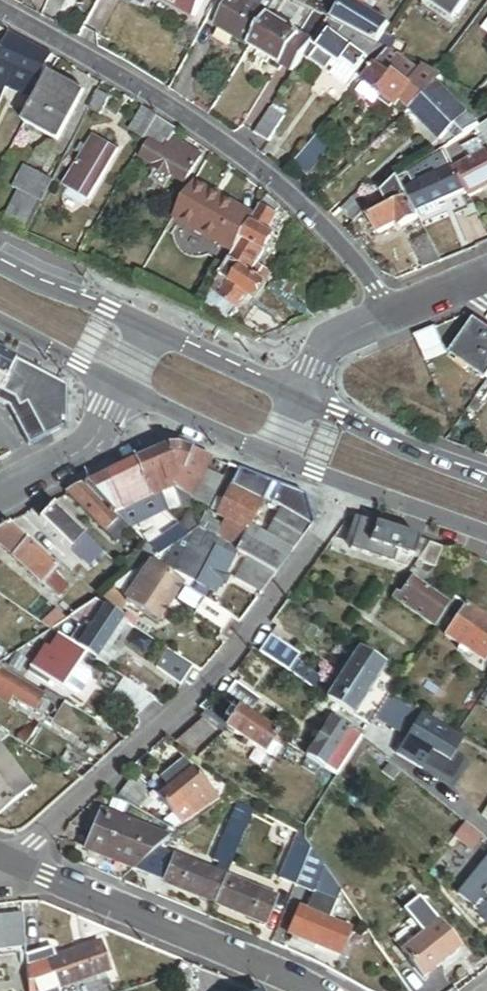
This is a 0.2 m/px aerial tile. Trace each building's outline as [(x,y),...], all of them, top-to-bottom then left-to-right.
[(197,19),(207,0),(162,0),(197,19)] [(234,4),(220,26),(253,46),(254,45),(273,14),(250,0),(236,0),(234,4)] [(277,7),(266,0),(250,0),(273,14),(277,7)] [(338,16),(335,20),(348,27),(368,38),(379,44),(391,26),(373,15),(366,11),(350,1),(348,0),(338,16)] [(372,1),(370,0),(350,0),(350,1),(366,11),(372,1)] [(425,4),(454,24),(458,18),(470,0),(420,0),(425,4)] [(379,6),(372,1),(366,11),(373,15),(379,6)] [(338,16),(311,2),(308,7),(316,11),(330,18),(335,20),(338,16)] [(454,24),(425,4),(422,8),(456,32),(464,22),(458,18),(454,24)] [(314,45),(330,18),(316,11),(303,32),(285,63),(297,71),(314,45)] [(285,63),(303,32),(273,14),(254,45),(285,63)] [(348,27),(335,20),(330,18),(314,45),(321,49),(338,61),(345,66),(347,63),(362,73),(371,59),(341,38),(348,27)] [(0,27),(0,47),(3,40),(5,41),(9,32),(0,27)] [(368,38),(348,27),(341,38),(371,59),(380,47),(368,38)] [(52,56),(12,34),(9,43),(49,62),(52,56)] [(49,62),(9,43),(0,61),(0,85),(6,87),(15,68),(41,80),(50,62),(49,62)] [(338,61),(321,49),(313,61),(330,73),(338,61)] [(422,75),(410,65),(408,67),(392,54),(367,84),(383,97),(382,99),(382,102),(390,108),(394,108),(395,107),(397,109),(401,105),(414,88),(413,86),(422,75)] [(351,88),(362,73),(347,63),(345,66),(338,61),(330,73),(351,88)] [(444,79),(428,70),(422,75),(413,86),(414,88),(401,105),(409,112),(411,110),(437,85),(444,79)] [(84,93),(51,74),(23,125),(56,143),(84,93)] [(383,97),(367,84),(360,93),(376,106),(382,99),(383,97)] [(466,115),(437,85),(411,110),(440,140),(466,115)] [(109,100),(97,94),(88,110),(99,116),(109,100)] [(287,118),(273,109),(257,135),(270,143),(287,118)] [(146,141),(157,120),(141,111),(130,131),(146,141)] [(466,115),(440,140),(447,148),(478,128),(466,115)] [(177,134),(157,120),(146,141),(151,144),(158,148),(165,137),(173,141),(177,134)] [(479,128),(486,142),(486,123),(479,128)] [(336,146),(320,133),(293,166),(309,179),(336,146)] [(166,152),(173,141),(165,137),(158,148),(166,152)] [(85,199),(114,152),(91,138),(62,184),(85,199)] [(477,140),(463,149),(469,160),(484,151),(477,140)] [(143,159),(151,144),(146,141),(125,177),(137,184),(149,163),(143,159)] [(202,158),(173,141),(166,152),(158,148),(151,144),(143,159),(149,163),(186,185),(202,158)] [(443,150),(396,179),(407,199),(414,211),(418,209),(409,190),(451,171),(460,191),(464,189),(453,168),(443,150)] [(470,198),(486,189),(486,157),(484,151),(469,160),(453,168),(464,189),(470,198)] [(21,229),(48,181),(21,165),(9,186),(16,190),(0,217),(21,229)] [(418,209),(429,205),(438,201),(460,191),(451,171),(409,190),(418,209)] [(407,199),(396,179),(381,195),(390,209),(407,199)] [(256,217),(197,182),(175,220),(234,255),(243,240),(256,217)] [(341,212),(354,224),(374,203),(361,191),(341,212)] [(281,208),(268,197),(262,207),(276,216),(281,208)] [(470,198),(464,202),(469,211),(475,207),(470,198)] [(400,228),(418,218),(414,211),(407,199),(390,209),(399,224),(400,228)] [(438,201),(429,205),(433,213),(441,209),(438,201)] [(433,213),(429,205),(418,209),(422,218),(433,213)] [(276,216),(262,207),(256,217),(243,240),(265,254),(275,237),(270,234),(279,218),(276,216)] [(377,236),(399,224),(390,209),(369,221),(377,236)] [(409,243),(424,270),(442,262),(426,233),(409,243)] [(265,254),(243,240),(234,255),(231,260),(243,268),(253,275),(265,254)] [(243,268),(231,260),(215,289),(224,295),(243,268)] [(253,275),(243,268),(224,295),(221,300),(238,311),(248,296),(254,301),(266,283),(253,275)] [(299,290),(283,280),(276,290),(292,300),(299,290)] [(215,289),(206,304),(231,320),(238,311),(221,300),(224,295),(215,289)] [(474,321),(452,354),(486,378),(486,329),(474,321)] [(435,329),(415,338),(423,356),(425,363),(426,364),(447,355),(435,329)] [(0,353),(0,378),(5,381),(15,360),(0,353)] [(15,360),(5,381),(0,390),(0,405),(8,409),(27,448),(45,438),(65,427),(65,387),(15,360)] [(477,398),(484,403),(486,398),(486,382),(477,398)] [(484,403),(477,398),(470,408),(478,414),(485,403),(484,403)] [(169,446),(135,462),(144,482),(163,473),(175,468),(175,467),(184,472),(185,471),(194,450),(182,445),(169,446)] [(213,458),(194,450),(185,471),(184,472),(180,477),(168,483),(170,486),(172,485),(192,499),(193,499),(208,469),(213,458)] [(144,482),(135,462),(107,475),(124,511),(153,498),(152,498),(150,495),(144,482)] [(180,477),(184,472),(175,467),(175,468),(180,477)] [(175,468),(163,473),(168,483),(180,477),(175,468)] [(225,478),(208,469),(193,499),(210,507),(225,478)] [(273,484),(240,470),(232,486),(263,503),(273,484)] [(163,473),(144,482),(150,495),(170,486),(168,483),(163,473)] [(124,511),(107,475),(90,482),(85,485),(91,491),(89,492),(113,516),(118,513),(124,511)] [(304,498),(273,484),(263,503),(250,528),(291,555),(311,527),(304,498)] [(91,491),(85,485),(66,494),(76,504),(89,492),(91,491)] [(170,486),(150,495),(152,498),(153,498),(161,507),(163,509),(192,499),(172,485),(170,486)] [(263,503),(232,486),(216,515),(224,519),(248,532),(250,528),(263,503)] [(113,516),(89,492),(76,504),(115,544),(128,532),(117,521),(118,521),(113,516)] [(153,498),(124,511),(118,513),(132,528),(161,507),(153,498)] [(53,507),(49,503),(31,513),(39,522),(53,507)] [(85,537),(53,507),(39,522),(71,552),(73,550),(85,537)] [(207,518),(199,529),(209,536),(210,536),(217,525),(207,518)] [(224,519),(214,539),(237,553),(248,532),(224,519)] [(187,538),(198,530),(191,520),(180,528),(187,538)] [(369,546),(375,528),(355,522),(354,522),(351,533),(356,535),(354,541),(369,546)] [(9,525),(0,529),(0,545),(11,556),(26,540),(9,525)] [(419,541),(376,527),(375,528),(369,546),(413,561),(419,543),(419,541)] [(176,545),(187,538),(180,528),(153,546),(149,549),(148,550),(156,559),(176,545)] [(237,553),(241,555),(249,559),(275,577),(291,555),(250,528),(248,532),(237,553)] [(165,565),(175,570),(192,541),(202,546),(209,536),(199,529),(198,530),(187,538),(176,545),(165,565)] [(149,549),(153,546),(137,530),(134,533),(149,549)] [(210,536),(209,536),(202,546),(192,541),(175,570),(197,581),(195,586),(215,596),(241,555),(237,553),(214,539),(210,536)] [(93,569),(105,556),(85,537),(73,550),(93,569)] [(53,565),(26,540),(11,556),(56,597),(68,585),(53,571),(56,568),(53,565)] [(413,561),(369,546),(354,541),(351,552),(407,570),(413,561)] [(428,546),(419,543),(413,561),(417,561),(428,546)] [(442,552),(428,546),(417,561),(416,564),(434,570),(442,552)] [(128,578),(156,559),(148,550),(145,547),(120,565),(128,578)] [(262,596),(275,577),(249,559),(235,579),(262,596)] [(183,586),(152,566),(138,587),(129,599),(127,603),(157,623),(183,586)] [(138,587),(127,579),(114,588),(129,599),(138,587)] [(412,579),(400,595),(428,616),(430,615),(441,600),(412,579)] [(129,599),(114,588),(96,601),(105,607),(118,616),(127,603),(129,599)] [(400,595),(396,593),(392,599),(434,627),(438,621),(430,615),(428,616),(400,595)] [(438,621),(449,607),(441,600),(430,615),(438,621)] [(105,607),(96,601),(67,621),(51,632),(53,632),(77,649),(83,639),(105,607)] [(223,634),(232,620),(205,602),(196,616),(223,634)] [(462,618),(467,610),(455,602),(450,610),(462,618)] [(118,616),(105,607),(83,639),(100,651),(123,619),(118,616)] [(467,610),(462,618),(448,639),(486,665),(486,664),(486,623),(467,610)] [(51,632),(67,621),(55,611),(40,624),(51,632)] [(41,638),(11,619),(0,637),(0,649),(10,655),(17,645),(25,649),(41,638)] [(77,649),(53,632),(41,650),(35,646),(17,671),(42,688),(47,681),(60,690),(85,654),(77,649)] [(272,637),(260,656),(288,675),(297,662),(301,656),(272,637)] [(100,651),(83,639),(77,649),(85,654),(90,657),(94,660),(100,651)] [(385,667),(360,650),(326,700),(352,717),(385,667)] [(180,687),(193,668),(168,651),(155,669),(180,687)] [(90,657),(85,654),(60,690),(75,698),(82,697),(92,681),(90,674),(82,669),(90,657)] [(322,679),(297,662),(288,675),(313,692),(322,679)] [(0,673),(0,693),(15,702),(34,714),(35,713),(43,699),(0,673)] [(140,715),(155,701),(128,682),(113,696),(140,715)] [(234,684),(221,702),(238,713),(244,717),(256,698),(234,684)] [(0,693),(0,703),(11,709),(15,702),(0,693)] [(65,706),(46,695),(43,699),(35,713),(43,718),(50,708),(56,712),(53,717),(57,719),(65,706)] [(423,719),(388,698),(368,727),(361,739),(360,740),(394,767),(406,748),(413,735),(423,719)] [(244,717),(238,713),(227,731),(264,756),(273,743),(276,739),(244,717)] [(29,719),(15,743),(25,749),(39,725),(29,719)] [(452,737),(423,719),(413,735),(466,768),(476,751),(453,737),(452,737)] [(174,743),(192,760),(220,736),(203,720),(174,743)] [(360,740),(361,739),(332,720),(306,759),(335,777),(360,740)] [(0,734),(0,745),(9,739),(0,734)] [(435,772),(406,748),(394,767),(420,788),(435,772)] [(33,791),(30,789),(0,752),(0,819),(33,791)] [(172,818),(208,788),(194,771),(192,773),(184,764),(163,783),(170,792),(158,801),(172,818)] [(116,802),(142,818),(154,799),(128,783),(116,802)] [(219,802),(208,788),(172,818),(180,827),(181,828),(219,802)] [(223,879),(252,811),(234,803),(206,872),(223,879)] [(156,851),(172,835),(171,835),(164,830),(159,841),(100,814),(84,855),(131,873),(156,851)] [(180,827),(172,818),(160,828),(164,830),(171,835),(180,827)] [(291,890),(306,853),(291,847),(276,883),(291,890)] [(173,858),(156,851),(131,873),(161,886),(173,858)] [(338,899),(306,853),(291,890),(309,897),(302,913),(328,924),(338,899)] [(161,886),(212,907),(223,879),(206,872),(173,858),(161,886)] [(464,897),(477,908),(482,913),(486,921),(486,867),(464,897)] [(223,879),(212,907),(263,929),(275,900),(223,879)] [(422,902),(412,910),(406,915),(423,935),(439,923),(422,902)] [(406,915),(412,910),(409,906),(403,911),(406,915)] [(350,933),(328,924),(302,913),(299,912),(288,940),(291,941),(318,952),(339,961),(350,933)] [(0,920),(0,953),(27,950),(23,917),(0,920)] [(461,951),(439,923),(423,935),(403,952),(425,980),(441,967),(446,972),(453,967),(448,961),(461,951)] [(291,941),(289,947),(315,958),(318,952),(291,941)] [(52,963),(62,990),(114,974),(105,945),(61,960),(52,963)] [(31,958),(32,965),(32,990),(62,990),(52,963),(61,960),(58,950),(31,958)]
